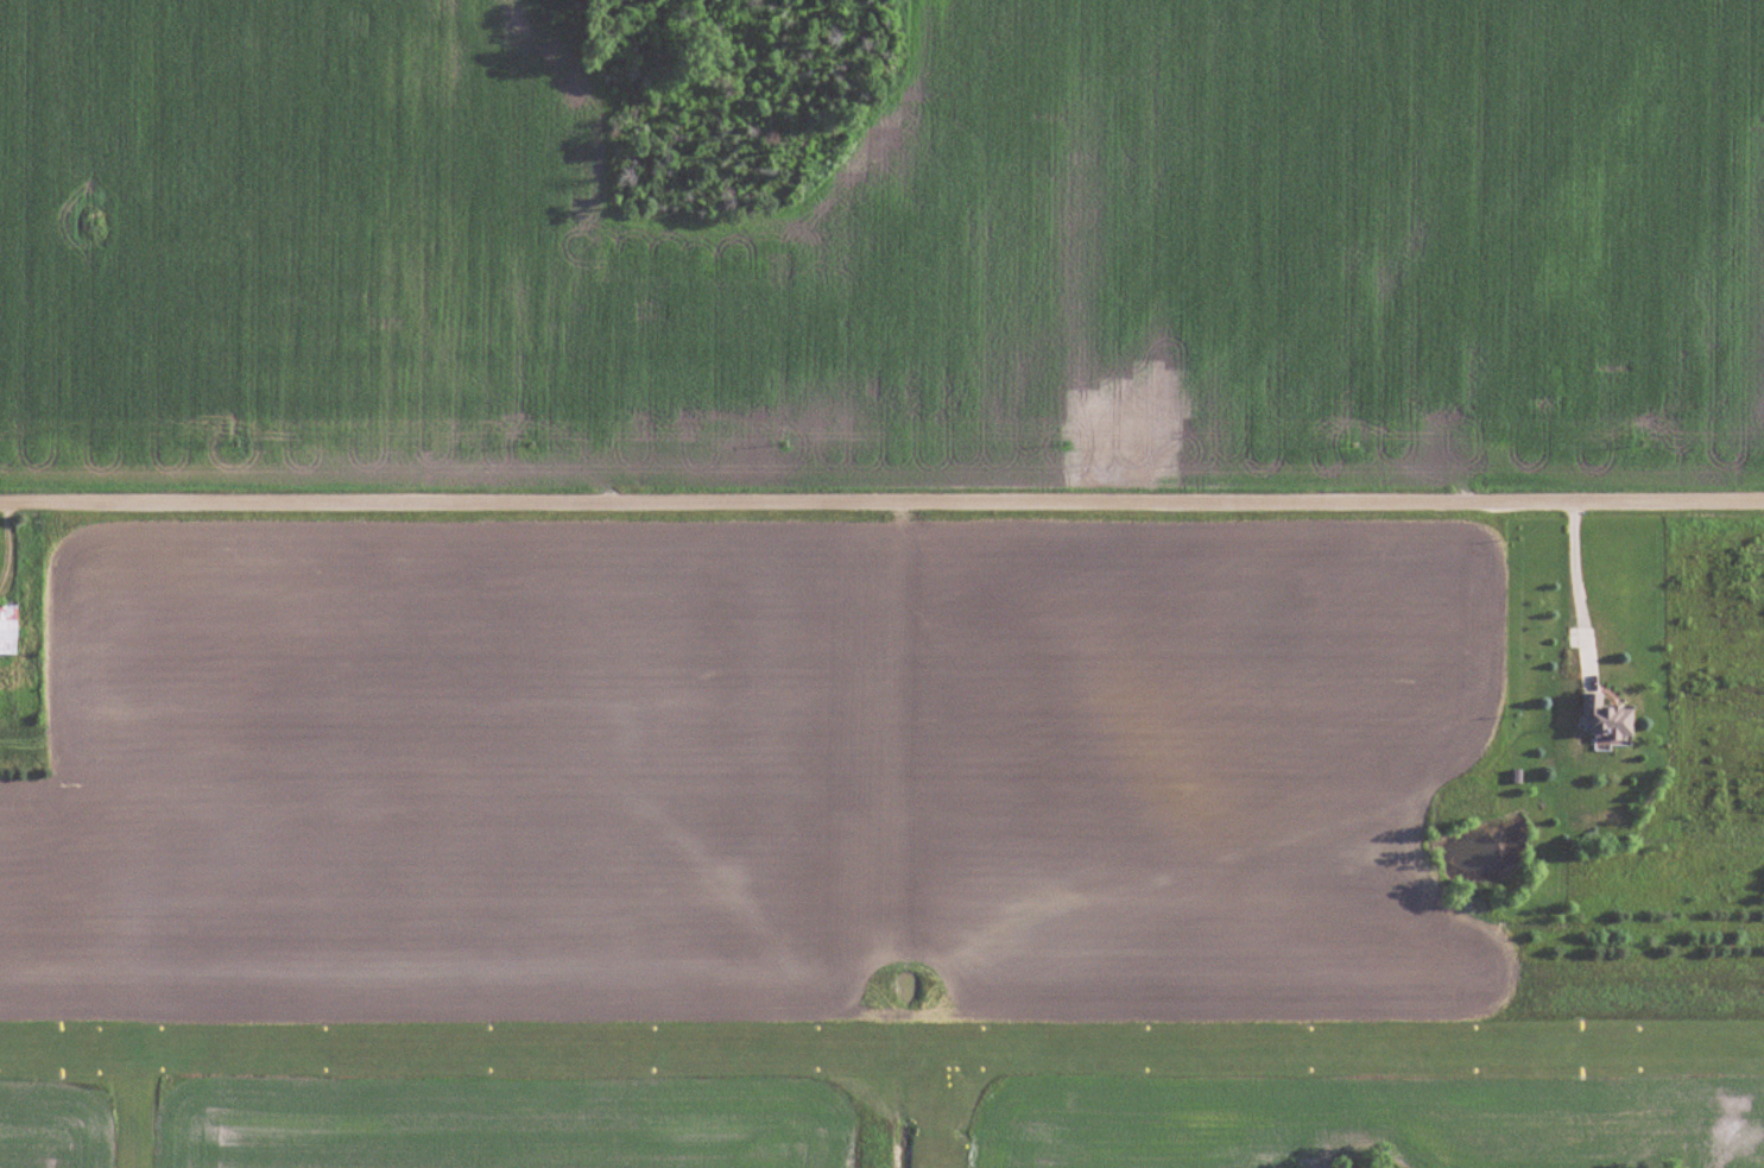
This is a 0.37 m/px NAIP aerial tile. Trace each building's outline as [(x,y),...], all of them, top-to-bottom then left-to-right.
[(18,606),(0,606),(0,655),(18,655),(18,606)] [(1604,693),(1584,692),(1583,716),(1594,716),(1594,737),(1634,739),(1635,708),(1603,707),(1604,693)]
